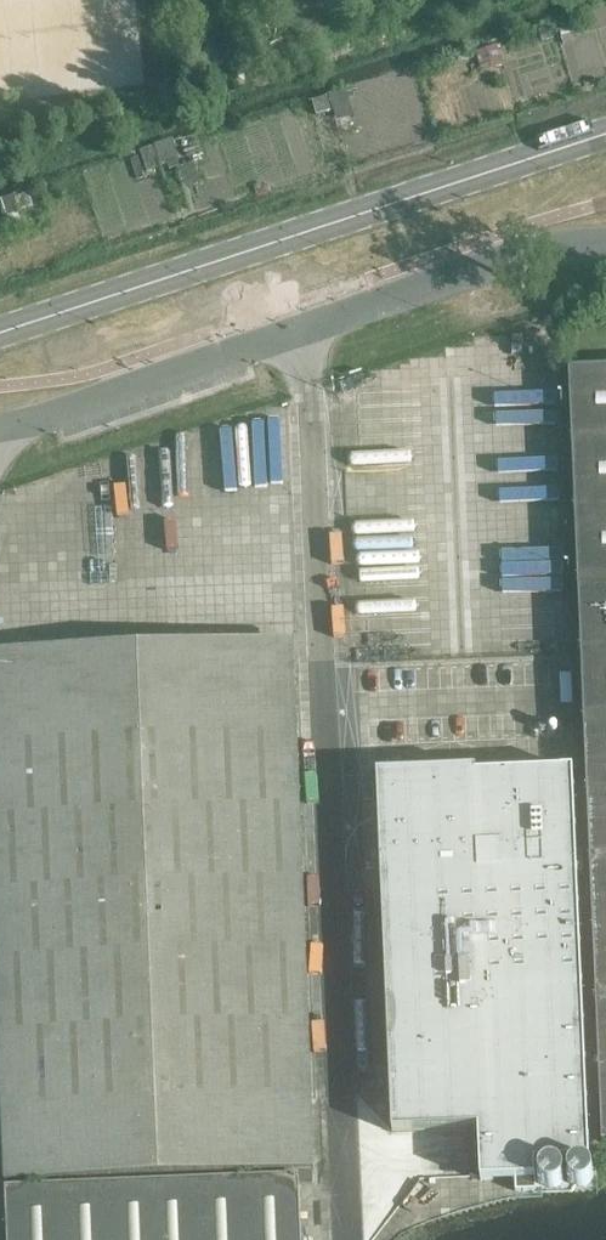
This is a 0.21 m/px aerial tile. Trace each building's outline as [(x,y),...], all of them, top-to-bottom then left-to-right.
[(573,443),(605,442),(605,371),(570,372),(573,443)] [(573,443),(576,513),(605,512),(605,442),(573,443)] [(576,513),(578,583),(605,582),(605,512),(576,513)] [(578,583),(581,652),(605,651),(605,582),(578,583)] [(581,652),(584,722),(605,721),(605,651),(581,652)] [(584,722),(587,792),(605,791),(605,721),(584,722)] [(568,762),(374,769),(389,1165),(583,1157),(568,762)] [(587,792),(590,861),(605,861),(605,791),(587,792)] [(590,861),(593,931),(605,931),(605,861),(590,861)] [(593,931),(596,1001),(605,1000),(605,931),(593,931)] [(596,1001),(599,1071),(605,1070),(605,1000),(596,1001)] [(9,1239),(300,1239),(298,1179),(7,1191),(9,1239)]
